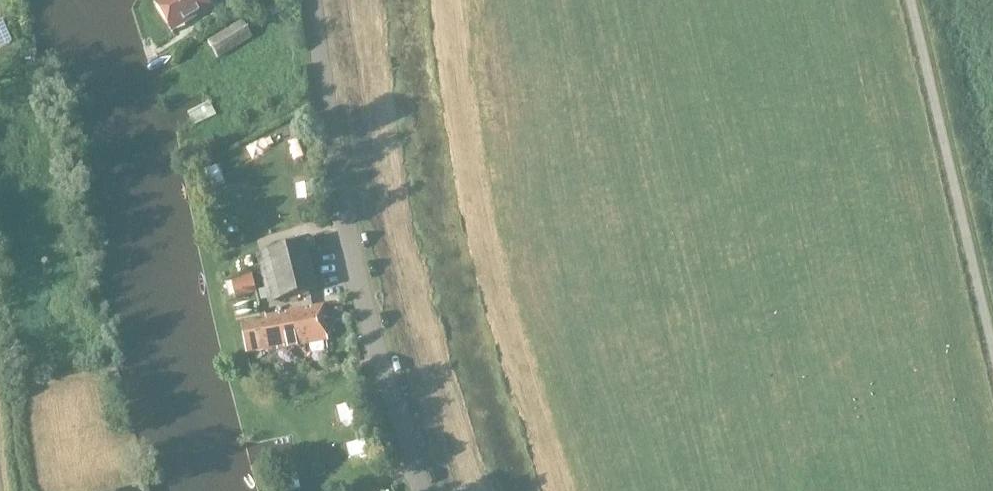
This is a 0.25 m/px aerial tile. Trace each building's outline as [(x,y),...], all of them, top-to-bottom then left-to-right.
[(152,4),(170,33),(209,9),(203,0),(159,0),(152,4)] [(217,59),(251,38),(242,22),(207,43),(217,59)] [(223,175),(211,178),(216,196),(228,193),(223,175)] [(305,245),(255,257),(267,306),(317,293),(305,245)] [(228,264),(231,305),(251,304),(249,263),(228,264)] [(271,320),(242,326),(247,354),(277,348),(277,350),(327,340),(321,306),(270,316),(271,320)]
